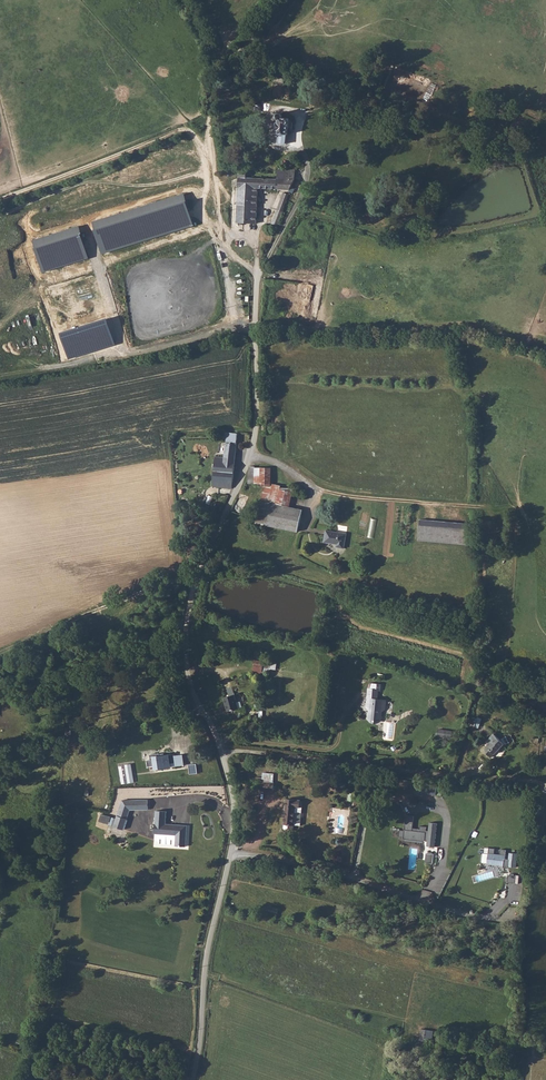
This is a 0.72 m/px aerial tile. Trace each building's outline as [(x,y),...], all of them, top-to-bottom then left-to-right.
[(279,131),(279,135),(288,135),(288,129),(294,129),(294,123),(296,121),(295,119),(292,121),(290,120),(290,118),(281,117),(279,114),(275,114),(273,116),(273,119),(276,121),(276,131),(279,131)] [(521,123),(500,137),(504,142),(525,129),(521,123)] [(521,153),(516,145),(512,148),(515,153),(517,155),(521,153)] [(238,170),(237,178),(247,178),(247,170),(238,170)] [(278,171),(278,179),(296,180),(297,171),(278,171)] [(237,178),(235,224),(256,225),(258,189),(277,190),(278,179),(247,178),(237,178)] [(278,179),(277,190),(290,190),(296,180),(278,179)] [(289,194),(288,193),(282,190),(272,209),(280,213),(289,194)] [(194,227),(184,192),(93,222),(101,255),(191,228),(194,227)] [(89,259),(79,225),(33,240),(42,272),(89,259)] [(267,236),(270,237),(273,237),(276,228),(275,228),(269,226),(269,228),(263,226),(260,235),(267,237),(267,236)] [(313,285),(304,284),(303,291),(312,292),(313,285)] [(312,292),(303,291),(298,316),(307,318),(312,292)] [(116,345),(107,319),(62,332),(71,359),(116,345)] [(271,420),(264,419),(261,432),(268,433),(271,420)] [(238,433),(225,432),(224,437),(225,437),(225,441),(230,441),(230,436),(237,436),(238,433)] [(214,487),(231,488),(234,478),(237,436),(230,436),(230,441),(225,441),(225,457),(215,456),(214,487)] [(265,463),(256,461),(252,484),(261,485),(265,463)] [(275,465),(265,463),(261,485),(258,503),(290,508),(293,491),(272,487),(275,465)] [(258,503),(255,525),(298,532),(301,510),(290,508),(258,503)] [(379,520),(375,538),(380,539),(384,521),(379,520)] [(414,547),(466,554),(468,534),(417,527),(414,547)] [(346,536),(325,533),(324,545),(337,547),(336,550),(343,552),(346,536)] [(270,674),(270,669),(277,669),(277,662),(254,660),(253,673),(270,674)] [(381,692),(372,692),(370,710),(374,710),(374,713),(373,713),(372,722),(384,723),(385,711),(388,711),(389,702),(380,701),(381,692)] [(228,698),(232,712),(242,709),(246,708),(244,701),(240,702),(238,695),(228,698)] [(452,738),(453,730),(438,728),(437,736),(452,738)] [(506,745),(494,735),(487,743),(489,745),(486,750),(486,755),(492,759),(501,749),(502,750),(506,745)] [(178,767),(176,756),(176,755),(161,757),(160,754),(151,756),(152,761),(148,761),(149,768),(156,767),(157,770),(178,767)] [(185,755),(176,756),(178,767),(186,766),(185,755)] [(189,764),(190,774),(198,773),(197,763),(189,764)] [(126,765),(130,783),(135,782),(132,764),(126,765)] [(277,782),(265,780),(264,788),(275,790),(277,782)] [(545,795),(538,794),(536,816),(544,817),(545,795)] [(286,823),(294,824),(296,807),(301,808),(302,800),(289,798),(286,823)] [(151,800),(126,801),(117,827),(127,831),(133,811),(151,811),(151,800)] [(179,847),(190,847),(191,826),(170,824),(171,812),(160,811),(158,834),(180,836),(179,847)] [(399,830),(399,837),(403,838),(403,840),(425,842),(425,840),(428,841),(427,846),(435,847),(438,823),(430,823),(429,831),(426,831),(427,827),(420,826),(419,829),(413,829),(414,817),(406,817),(405,825),(407,825),(407,828),(407,830),(404,830),(404,831),(399,830)] [(489,848),(489,853),(484,853),(479,852),(479,853),(489,854),(488,864),(505,866),(504,867),(509,868),(509,866),(517,867),(519,853),(511,852),(510,859),(506,859),(506,852),(507,850),(501,849),(500,855),(494,854),(495,849),(489,848)] [(427,853),(426,862),(434,863),(434,854),(433,854),(433,853),(429,853),(428,854),(427,853)] [(509,875),(508,883),(515,884),(516,876),(514,876),(514,874),(510,874),(510,875),(509,875)] [(427,1030),(421,1029),(419,1040),(425,1041),(427,1030)]
